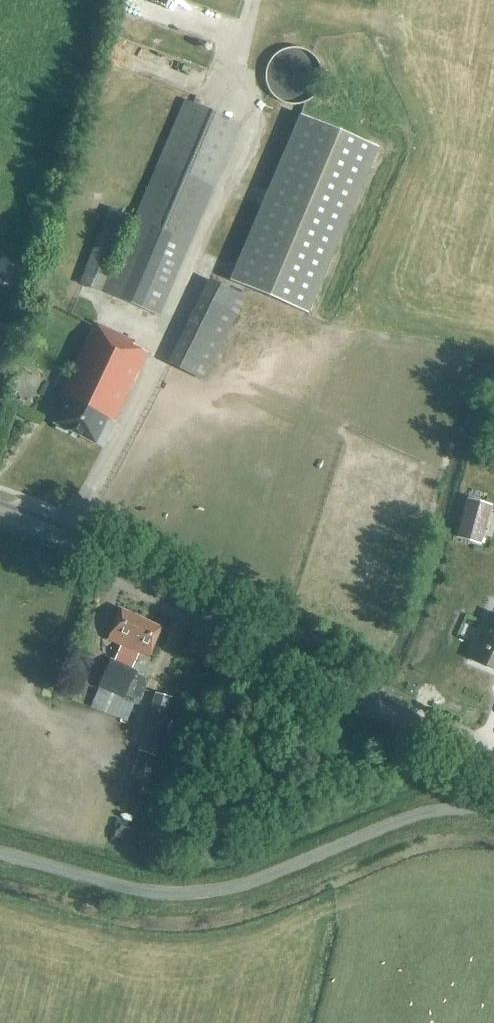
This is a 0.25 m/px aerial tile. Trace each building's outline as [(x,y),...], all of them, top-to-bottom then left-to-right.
[(294,105),(303,104),(311,100),(317,93),(321,85),(322,76),(321,67),(317,59),(310,53),(302,49),(293,48),(284,49),(276,53),(270,60),(266,68),(265,77),(266,86),(270,94),(277,100),(285,104),(294,105)] [(184,101),(134,219),(102,293),(159,316),(240,124),(184,101)] [(378,148),(301,115),(230,281),(308,314),(378,148)] [(102,293),(134,219),(110,210),(80,284),(102,293)] [(27,266),(2,255),(0,260),(0,275),(19,284),(27,266)] [(204,381),(236,316),(244,299),(208,282),(168,363),(204,381)] [(114,422),(147,353),(132,346),(134,343),(95,324),(68,378),(61,375),(54,387),(62,390),(60,396),(66,399),(54,424),(95,444),(107,419),(114,422)] [(484,516),(487,505),(467,499),(464,511),(484,516)] [(139,654),(148,658),(160,628),(120,610),(108,639),(120,645),(113,661),(110,660),(98,687),(89,709),(125,725),(137,698),(139,699),(148,679),(135,673),(136,672),(132,670),(139,654)] [(490,613),(476,645),(479,646),(473,661),(493,670),(493,615),(490,613)] [(172,698),(155,693),(138,751),(155,756),(172,698)]
